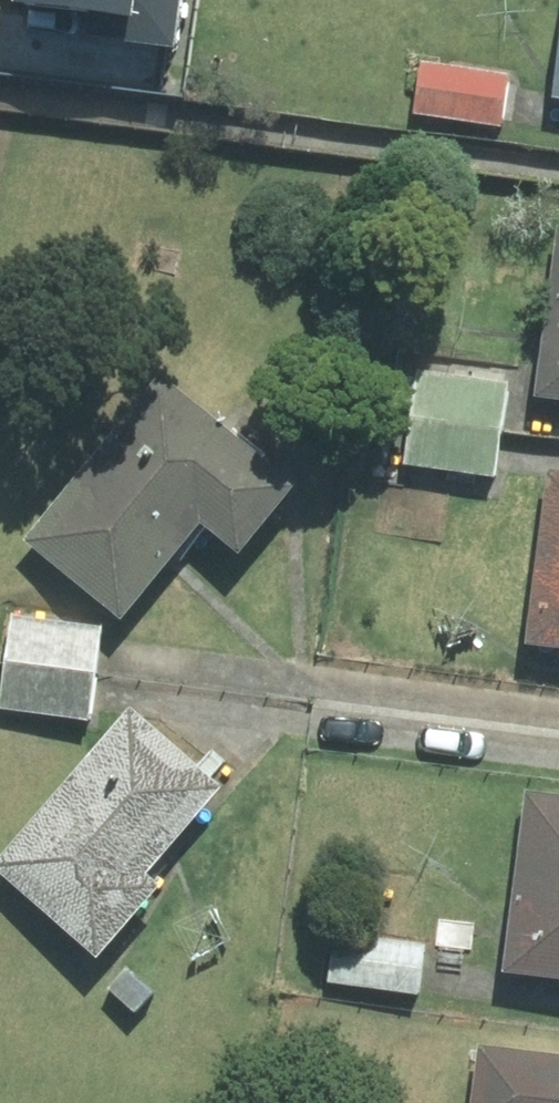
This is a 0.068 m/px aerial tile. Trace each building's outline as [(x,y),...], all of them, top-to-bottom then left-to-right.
[(27,5),(99,12),(97,38),(184,48),(189,0),(28,0),(27,5)] [(517,72),(421,61),(414,124),(510,134),(517,72)] [(551,224),(541,406),(558,407),(558,225),(551,224)] [(503,479),(509,404),(518,405),(521,377),(512,376),(412,368),(404,471),(503,479)] [(305,490),(175,378),(31,547),(124,626),(207,529),(245,561),(305,490)] [(546,475),(535,648),(558,649),(558,476),(546,475)] [(107,622),(11,614),(2,717),(99,724),(107,622)] [(137,711),(0,872),(0,873),(107,966),(169,893),(152,878),(228,789),(137,711)] [(526,796),(516,979),(558,982),(558,798),(526,796)] [(430,941),(335,935),(331,990),(426,996),(430,941)] [(482,1055),(479,1102),(558,1102),(558,1059),(482,1055)]
